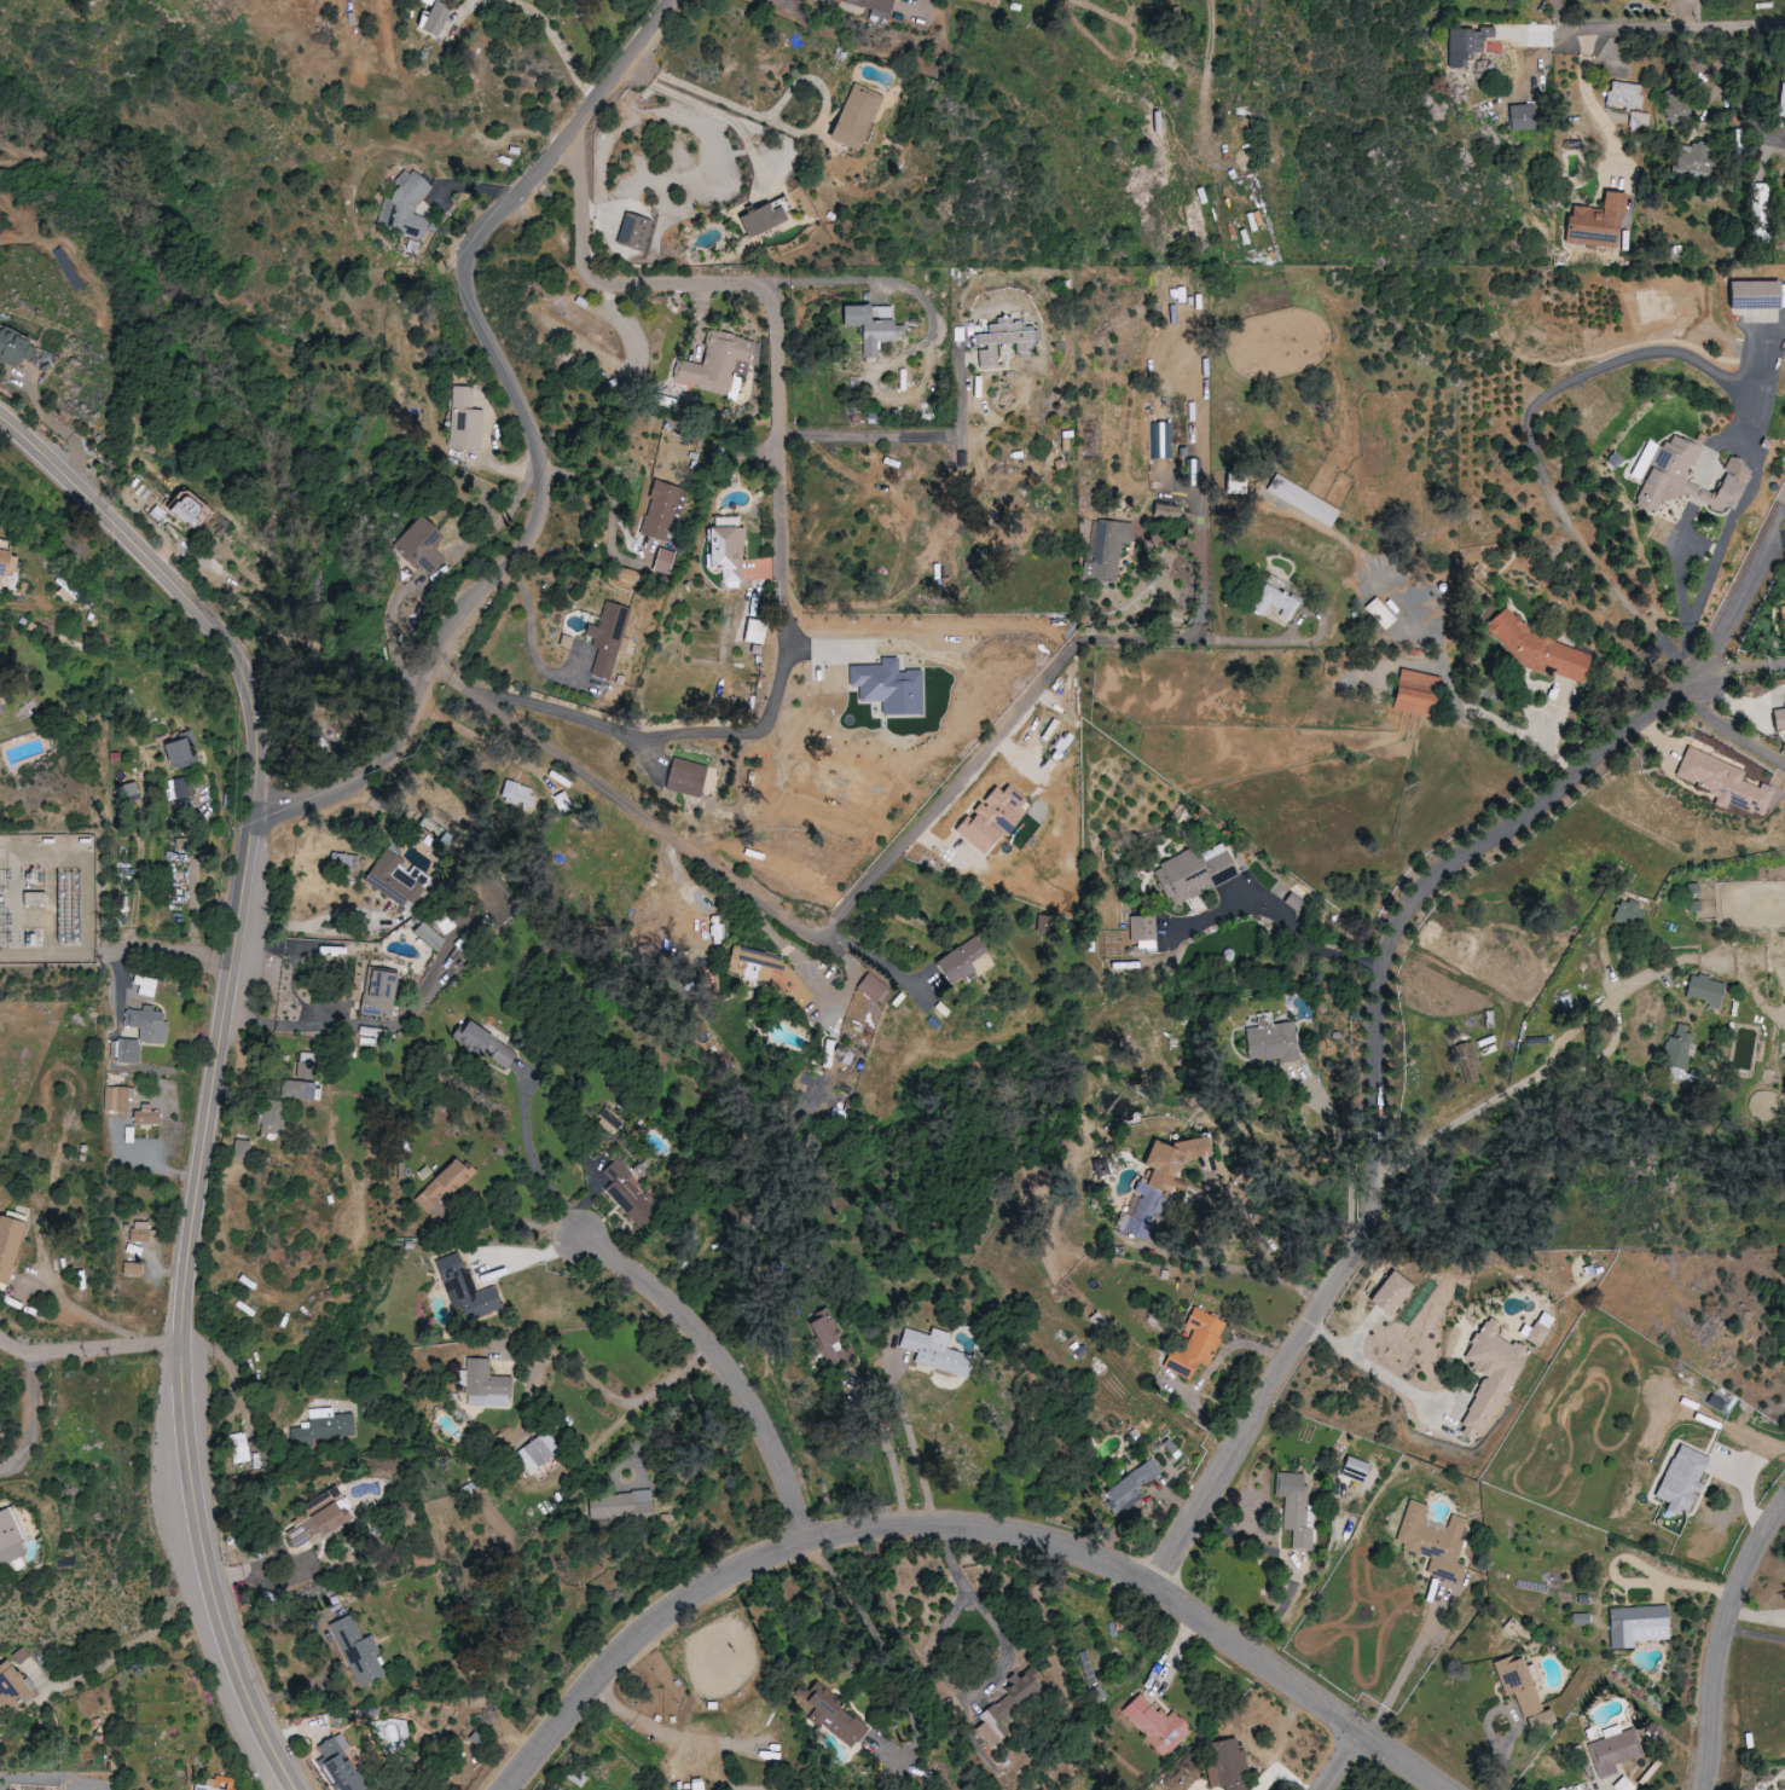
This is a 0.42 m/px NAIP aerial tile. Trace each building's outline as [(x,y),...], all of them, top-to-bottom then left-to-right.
[(868,9),(867,15),(888,20),(893,0),(832,0),(868,9)] [(999,0),(968,0),(997,8),(999,0)] [(1446,69),(1469,69),(1469,53),(1482,53),(1482,38),(1494,38),(1494,27),(1478,27),(1478,31),(1447,30),(1446,69)] [(1640,109),(1643,85),(1610,81),(1607,105),(1640,109)] [(1779,82),(1776,115),(1784,116),(1784,83),(1779,82)] [(827,140),(858,153),(881,96),(851,83),(827,140)] [(1662,93),(1669,106),(1662,109),(1671,126),(1692,115),(1676,85),(1662,93)] [(1533,105),(1507,106),(1508,130),(1534,129),(1533,105)] [(1629,127),(1648,128),(1649,113),(1630,112),(1629,127)] [(1708,176),(1710,143),(1690,142),(1690,149),(1673,149),(1672,171),(1683,171),(1683,175),(1708,176)] [(428,182),(399,171),(389,201),(384,199),(375,223),(423,240),(430,220),(416,215),(428,182)] [(1768,183),(1752,183),(1753,208),(1769,207),(1768,183)] [(1564,241),(1613,247),(1617,214),(1623,214),(1625,193),(1602,190),(1600,209),(1569,205),(1564,241)] [(786,220),(778,205),(771,208),(768,203),(737,219),(748,240),(786,220)] [(618,247),(645,252),(652,220),(624,214),(618,247)] [(1728,308),(1784,307),(1784,281),(1727,282),(1728,308)] [(862,357),(878,356),(877,341),(904,340),(903,325),(892,325),(892,305),(839,306),(840,325),(862,325),(862,357)] [(997,366),(996,344),(1014,343),(1015,352),(1038,351),(1037,321),(996,323),(996,324),(987,324),(987,333),(975,334),(976,367),(997,366)] [(0,328),(0,360),(17,366),(28,338),(0,328)] [(755,339),(709,330),(702,364),(676,359),(671,382),(739,395),(742,377),(734,376),(737,360),(750,363),(755,339)] [(1730,458),(1715,493),(1685,481),(1700,446),(1670,434),(1664,448),(1646,440),(1631,476),(1644,482),(1634,506),(1655,515),(1666,490),(1720,513),(1726,500),(1737,504),(1752,467),(1730,458)] [(1265,490),(1330,527),(1340,510),(1275,473),(1265,490)] [(640,534),(666,542),(673,517),(682,520),(690,491),(652,479),(647,497),(651,498),(640,534)] [(199,505),(175,495),(166,515),(190,525),(199,505)] [(1179,506),(1153,504),(1151,517),(1177,520),(1179,506)] [(443,538),(419,515),(391,545),(427,579),(445,559),(433,548),(443,538)] [(706,526),(705,569),(723,569),(723,587),(742,587),(742,526),(732,526),(732,517),(713,517),(713,527),(706,526)] [(1132,524),(1098,519),(1094,550),(1087,549),(1083,578),(1116,582),(1120,544),(1129,545),(1132,524)] [(9,549),(0,548),(0,589),(5,589),(9,549)] [(653,569),(670,574),(676,552),(659,548),(653,569)] [(1281,609),(1278,617),(1288,622),(1299,602),(1264,583),(1250,610),(1261,616),(1269,603),(1281,609)] [(631,609),(605,601),(597,627),(587,624),(584,635),(597,639),(587,673),(609,680),(618,651),(624,653),(629,639),(622,637),(631,609)] [(1593,655),(1557,644),(1554,640),(1533,633),(1523,623),(1521,622),(1504,605),(1483,627),(1525,668),(1543,674),(1546,664),(1557,675),(1583,683),(1593,655)] [(1438,676),(1398,669),(1390,709),(1430,717),(1438,676)] [(1784,728),(1784,708),(1771,710),(1775,730),(1784,728)] [(195,752),(189,754),(183,737),(163,743),(171,770),(198,761),(195,752)] [(1675,777),(1716,793),(1712,804),(1725,809),(1728,803),(1762,816),(1773,788),(1760,783),(1758,787),(1740,781),(1745,769),(1686,747),(1675,777)] [(701,796),(706,764),(670,759),(665,791),(701,796)] [(192,798),(190,777),(180,779),(180,780),(174,781),(176,800),(192,798)] [(571,806),(564,791),(551,797),(558,812),(571,806)] [(1169,907),(1238,876),(1224,843),(1198,855),(1195,848),(1151,867),(1169,907)] [(429,877),(411,866),(382,849),(363,882),(410,910),(429,877)] [(1612,918),(1636,929),(1645,909),(1621,898),(1612,918)] [(1155,916),(1129,916),(1130,941),(1137,941),(1137,951),(1155,951),(1155,916)] [(444,939),(419,921),(411,932),(436,950),(444,939)] [(993,967),(976,937),(933,960),(947,985),(973,971),(976,976),(993,967)] [(345,954),(344,946),(334,946),(333,945),(318,945),(318,956),(345,954)] [(813,997),(779,955),(731,947),(726,973),(769,980),(795,1012),(813,997)] [(359,1013),(389,1018),(395,973),(365,969),(359,1013)] [(875,1001),(887,987),(868,972),(856,987),(875,1001)] [(1719,1007),(1725,983),(1691,974),(1685,998),(1719,1007)] [(164,1044),(165,1011),(152,1011),(152,1005),(141,1005),(140,1010),(124,1009),(123,1027),(138,1027),(137,1040),(115,1039),(114,1062),(138,1063),(139,1043),(164,1044)] [(1297,1058),(1294,1022),(1272,1024),(1271,1013),(1255,1014),(1256,1027),(1245,1028),(1248,1062),(1297,1058)] [(454,1038),(505,1071),(516,1052),(466,1019),(454,1038)] [(1691,1026),(1676,1024),(1674,1038),(1665,1037),(1662,1066),(1685,1069),(1691,1026)] [(1474,1042),(1457,1044),(1463,1085),(1479,1082),(1474,1042)] [(314,1053),(299,1052),(298,1072),(313,1073),(314,1053)] [(313,1099),(314,1082),(281,1081),(280,1098),(313,1099)] [(129,1098),(135,1099),(135,1088),(105,1087),(105,1111),(128,1112),(129,1098)] [(282,1134),(285,1102),(265,1100),(261,1131),(282,1134)] [(133,1108),(134,1125),(159,1124),(159,1110),(147,1110),(147,1107),(133,1108)] [(1149,1241),(1163,1198),(1162,1192),(1170,1194),(1172,1188),(1185,1191),(1183,1182),(1175,1179),(1180,1160),(1208,1156),(1206,1138),(1203,1137),(1169,1142),(1168,1146),(1149,1141),(1142,1166),(1149,1168),(1144,1184),(1136,1182),(1133,1193),(1140,1195),(1133,1218),(1119,1213),(1115,1231),(1149,1241)] [(250,1160),(251,1141),(234,1140),(233,1160),(250,1160)] [(658,1211),(614,1159),(613,1160),(604,1151),(586,1166),(639,1227),(658,1211)] [(429,1215),(469,1173),(453,1158),(413,1199),(429,1215)] [(0,1217),(0,1282),(9,1284),(23,1223),(0,1217)] [(433,1262),(454,1312),(459,1310),(465,1323),(502,1307),(493,1286),(476,1293),(459,1251),(433,1262)] [(123,1275),(142,1276),(143,1263),(123,1263),(123,1275)] [(1369,1304),(1391,1318),(1411,1284),(1388,1270),(1369,1304)] [(850,1345),(835,1353),(830,1343),(841,1337),(827,1309),(805,1320),(833,1375),(859,1362),(850,1345)] [(1525,1340),(1539,1347),(1554,1318),(1541,1311),(1525,1340)] [(1525,1349),(1495,1336),(1500,1323),(1484,1316),(1464,1360),(1472,1363),(1470,1370),(1483,1376),(1458,1432),(1483,1443),(1525,1349)] [(948,1333),(930,1329),(928,1335),(903,1328),(897,1348),(914,1352),(911,1363),(956,1375),(962,1353),(944,1349),(948,1333)] [(511,1377),(490,1376),(490,1359),(467,1359),(467,1371),(460,1370),(460,1384),(467,1385),(466,1406),(510,1407),(511,1377)] [(308,1409),(309,1425),(292,1426),(293,1447),(315,1446),(315,1439),(355,1436),(353,1413),(333,1414),(333,1408),(308,1409)] [(533,1473),(560,1448),(543,1429),(515,1454),(533,1473)] [(250,1462),(245,1432),(229,1435),(234,1464),(250,1462)] [(1664,1511),(1684,1519),(1709,1457),(1676,1444),(1655,1497),(1668,1503),(1664,1511)] [(1339,1475),(1362,1484),(1370,1465),(1346,1456),(1339,1475)] [(1161,1472),(1150,1457),(1099,1495),(1115,1517),(1143,1496),(1137,1489),(1161,1472)] [(1312,1551),(1313,1528),(1306,1528),(1308,1486),(1303,1486),(1303,1474),(1275,1473),(1274,1497),(1284,1498),(1283,1530),(1292,1530),(1291,1549),(1312,1551)] [(589,1518),(653,1517),(652,1493),(589,1495),(589,1518)] [(293,1548),(343,1522),(331,1500),(282,1527),(293,1548)] [(1459,1584),(1464,1566),(1457,1564),(1463,1541),(1460,1540),(1466,1518),(1450,1514),(1445,1532),(1421,1526),(1427,1506),(1406,1500),(1395,1542),(1406,1545),(1403,1555),(1418,1559),(1419,1554),(1430,1556),(1425,1574),(1459,1584)] [(25,1555),(19,1540),(27,1537),(14,1506),(0,1511),(0,1565),(25,1555)] [(1610,1649),(1634,1649),(1634,1641),(1669,1640),(1667,1606),(1609,1608),(1610,1649)] [(1589,1614),(1572,1614),(1572,1625),(1590,1625),(1589,1614)] [(329,1624),(359,1689),(385,1677),(374,1653),(378,1651),(371,1635),(361,1639),(350,1615),(329,1624)] [(1504,1697),(1515,1693),(1522,1718),(1541,1712),(1532,1682),(1538,1681),(1533,1664),(1524,1667),(1520,1655),(1493,1663),(1504,1697)] [(34,1691),(3,1659),(0,1662),(0,1723),(34,1691)] [(999,1717),(1040,1692),(1027,1670),(1016,1677),(1013,1673),(1005,1678),(1013,1691),(977,1713),(984,1724),(976,1729),(988,1748),(1010,1734),(999,1717)] [(867,1726),(837,1708),(842,1700),(814,1682),(801,1702),(814,1710),(808,1720),(854,1748),(867,1726)] [(1138,1693),(1119,1713),(1165,1757),(1191,1730),(1171,1711),(1164,1719),(1138,1693)] [(1528,1717),(1532,1730),(1555,1723),(1551,1710),(1528,1717)] [(1598,1780),(1618,1774),(1616,1764),(1641,1757),(1634,1731),(1589,1743),(1598,1780)] [(335,1789),(364,1789),(341,1754),(349,1749),(339,1733),(317,1747),(326,1761),(319,1765),(335,1789)] [(193,1789),(228,1789),(230,1780),(206,1775),(203,1786),(194,1784),(193,1789)] [(1624,1777),(1613,1786),(1617,1789),(1633,1789),(1635,1789),(1624,1777)]
